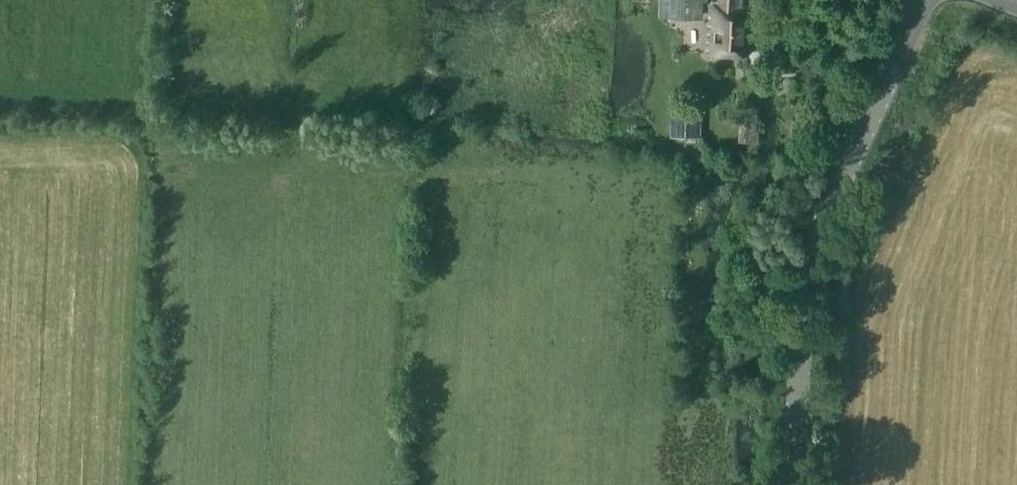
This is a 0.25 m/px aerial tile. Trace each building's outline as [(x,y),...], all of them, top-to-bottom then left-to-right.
[(698,17),(698,0),(704,1),(705,0),(660,0),(659,5),(677,6),(676,17),(698,17)] [(717,4),(710,4),(706,52),(746,55),(750,6),(740,5),(741,0),(717,0),(717,4)] [(678,131),(696,131),(696,104),(684,104),(684,94),(672,94),(672,119),(678,119),(678,131)]
